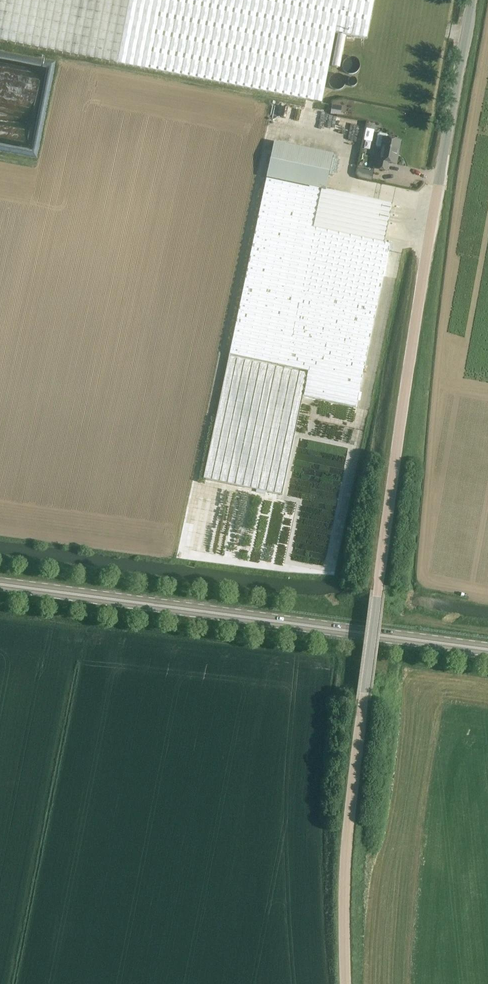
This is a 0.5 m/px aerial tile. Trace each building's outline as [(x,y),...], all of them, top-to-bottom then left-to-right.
[(322,104),(336,33),(367,39),(374,0),(0,0),(0,41),(322,104)] [(342,107),(336,102),(330,115),(341,117),(342,107)] [(369,122),(359,119),(356,131),(367,133),(369,122)] [(377,147),(381,148),(380,154),(377,153),(374,169),(387,171),(388,163),(396,165),(396,164),(394,164),(397,151),(398,151),(400,141),(387,139),(388,136),(387,135),(380,133),(378,134),(376,145),(377,147)] [(229,355),(204,480),(282,495),(301,404),(303,397),(356,408),(361,382),(388,251),(391,252),(392,245),(390,244),(384,243),(392,204),(388,204),(326,191),(334,155),(274,142),(267,179),(229,355)] [(358,177),(374,180),(376,171),(360,168),(358,177)]
